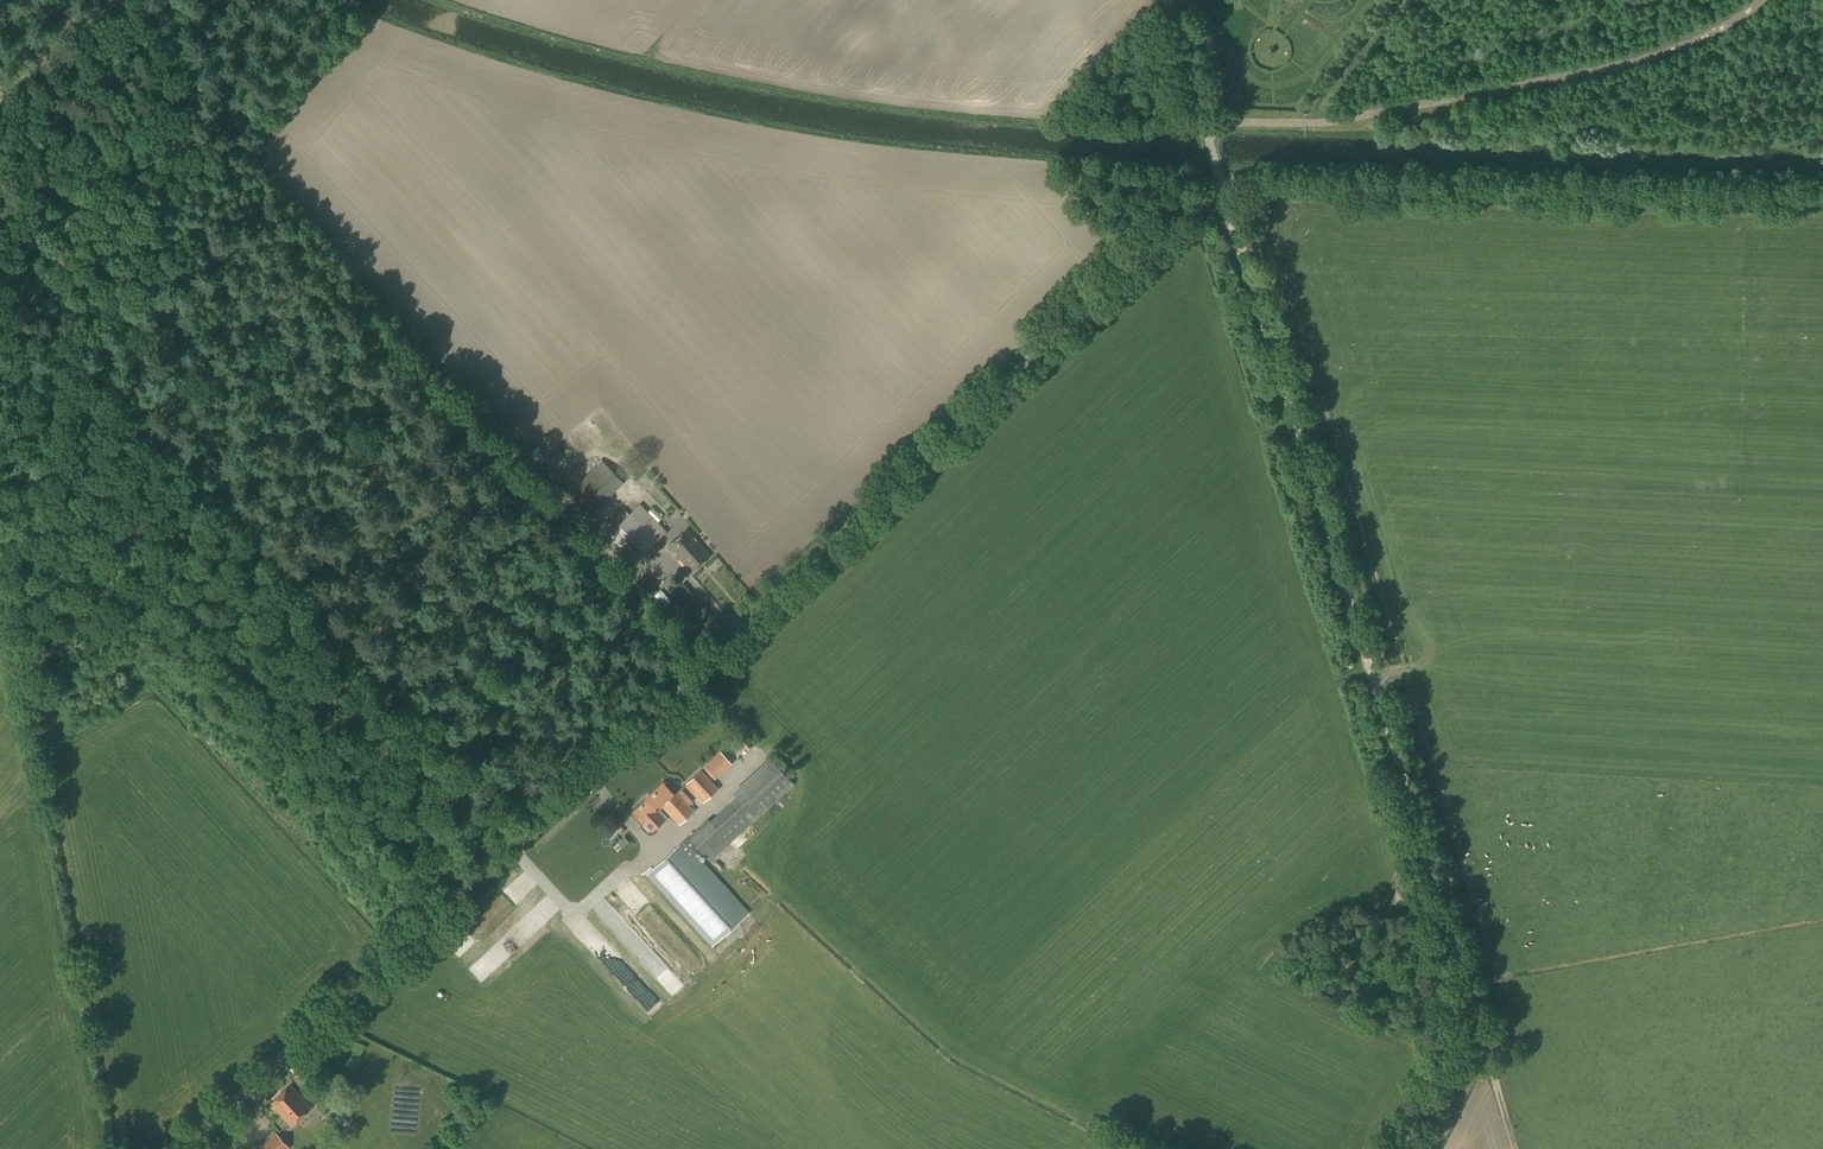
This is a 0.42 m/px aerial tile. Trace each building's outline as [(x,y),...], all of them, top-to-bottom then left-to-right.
[(591,514),(624,483),(602,461),(570,491),(591,514)] [(666,531),(640,504),(627,515),(623,511),(604,528),(608,533),(607,535),(632,562),(666,531)] [(677,538),(700,564),(710,556),(686,529),(677,538)] [(691,573),(700,564),(677,538),(668,546),(691,573)] [(746,740),(741,744),(747,751),(752,747),(746,740)] [(719,751),(703,765),(714,777),(730,762),(719,751)] [(710,861),(793,785),(775,765),(769,757),(732,792),(738,799),(711,823),(708,819),(683,842),(647,875),(712,946),(748,913),(695,856),(701,851),(710,861)] [(703,802),(718,789),(700,770),(686,784),(703,802)] [(670,785),(667,782),(665,782),(663,783),(662,782),(648,795),(649,796),(632,812),(643,824),(652,833),(665,820),(657,811),(661,807),(679,826),(694,812),(689,806),(693,803),(682,790),(678,794),(676,792),(673,795),(669,789),(670,788),(670,785)] [(621,844),(629,853),(638,846),(630,837),(621,844)] [(635,883),(622,895),(669,947),(682,935),(635,883)] [(611,918),(612,920),(610,922),(629,942),(636,934),(616,913),(611,918)] [(519,928),(495,951),(507,964),(529,944),(522,937),(524,934),(519,928)] [(301,1076),(306,1070),(300,1065),(295,1071),(301,1076)] [(291,1126),(311,1108),(290,1085),(270,1104),(291,1126)] [(290,1148),(276,1133),(258,1148),(289,1148),(290,1148)]
